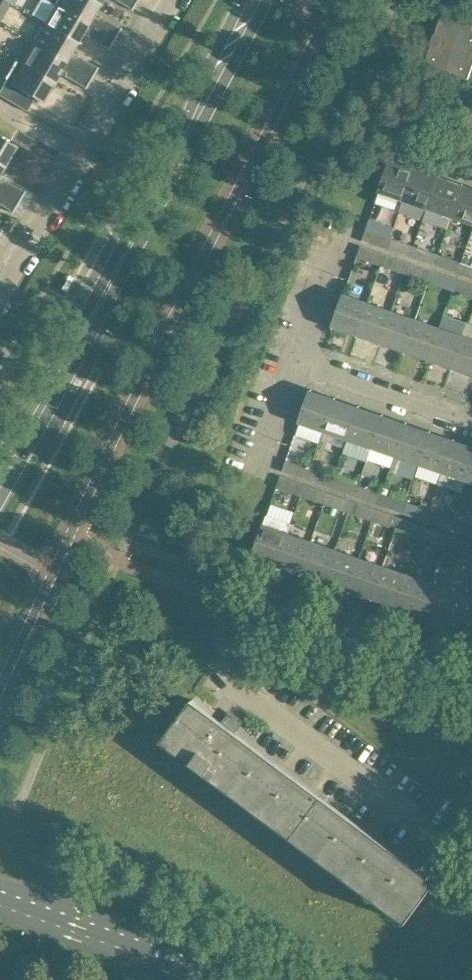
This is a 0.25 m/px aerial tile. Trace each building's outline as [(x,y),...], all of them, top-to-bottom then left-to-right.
[(4,0),(3,0),(0,4),(0,20),(10,3),(4,0)] [(115,39),(121,28),(100,16),(97,18),(93,16),(100,3),(94,0),(58,0),(56,4),(115,39)] [(132,10),(138,0),(115,0),(132,10)] [(44,24),(77,43),(84,30),(89,33),(88,37),(109,50),(115,39),(56,4),(44,24)] [(471,69),(471,19),(444,9),(435,35),(434,35),(430,45),(431,45),(425,64),(468,80),(471,69)] [(33,43),(92,78),(98,68),(77,55),(74,58),(70,55),(77,43),(44,24),(33,43)] [(17,61),(56,83),(54,82),(61,70),(65,72),(65,76),(86,89),(92,78),(33,43),(21,63),(17,60),(17,61)] [(27,111),(35,98),(42,102),(50,88),(52,89),(56,83),(17,61),(0,90),(0,96),(27,111)] [(6,167),(9,161),(7,161),(16,146),(9,142),(16,129),(0,119),(0,164),(6,167)] [(402,200),(403,201),(414,169),(391,161),(392,159),(391,158),(390,160),(379,192),(376,203),(398,211),(402,200)] [(403,201),(427,209),(438,177),(414,169),(403,201)] [(427,209),(451,218),(462,186),(438,177),(427,209)] [(19,202),(25,191),(4,179),(1,182),(0,181),(0,191),(19,202)] [(471,225),(471,189),(462,186),(451,218),(471,225)] [(13,213),(19,202),(0,191),(0,205),(13,213)] [(390,238),(366,230),(362,241),(387,249),(390,238)] [(414,246),(390,238),(387,249),(410,257),(414,246)] [(381,266),(385,255),(360,246),(357,257),(381,266)] [(414,246),(410,257),(434,266),(438,255),(414,246)] [(408,263),(385,255),(381,266),(378,275),(388,279),(391,269),(405,274),(408,263)] [(462,263),(438,255),(434,266),(458,274),(462,263)] [(405,274),(428,282),(432,271),(408,263),(405,274)] [(471,279),(471,267),(462,263),(458,274),(471,279)] [(428,282),(452,290),(456,280),(432,271),(428,282)] [(471,297),(471,285),(456,280),(452,290),(471,297)] [(357,334),(368,304),(368,302),(344,294),(344,295),(343,294),(332,326),(333,327),(332,328),(333,329),(334,326),(357,334)] [(368,302),(368,304),(357,334),(381,343),(392,310),(373,304),(368,302)] [(381,343),(405,351),(416,319),(392,310),(381,343)] [(405,351),(428,359),(440,327),(416,319),(405,351)] [(428,359),(452,368),(463,335),(440,327),(428,359)] [(471,374),(471,338),(463,335),(452,368),(471,374)] [(299,423),(295,435),(319,443),(323,431),(334,400),(311,392),(312,390),(311,389),(310,391),(299,423)] [(323,431),(347,440),(358,408),(334,400),(323,431)] [(347,440),(343,453),(366,461),(367,460),(382,417),(358,408),(347,440)] [(382,417),(367,460),(391,468),(395,456),(406,425),(382,417)] [(395,456),(419,464),(429,433),(406,425),(395,456)] [(419,464),(442,473),(453,441),(429,433),(419,464)] [(466,481),(471,464),(471,448),(453,441),(442,473),(466,481)] [(282,471),(307,480),(310,469),(286,460),(282,471)] [(334,477),(310,469),(307,480),(330,488),(334,477)] [(305,485),(280,477),(277,488),(301,496),(305,485)] [(358,485),(334,477),(330,488),(354,496),(358,485)] [(301,496),(325,504),(328,494),(305,485),(301,496)] [(382,494),(358,485),(354,496),(378,504),(382,494)] [(352,502),(328,494),(325,504),(349,513),(352,502)] [(378,504),(402,513),(406,502),(382,494),(378,504)] [(349,513),(372,521),(376,510),(352,502),(349,513)] [(429,510),(406,502),(402,513),(426,521),(429,510)] [(263,525),(252,557),(277,565),(276,567),(288,533),(287,533),(294,512),(271,504),(267,515),(263,525)] [(372,521),(396,529),(400,518),(376,510),(372,521)] [(453,518),(429,510),(426,521),(450,529),(453,518)] [(396,529),(420,537),(424,527),(400,518),(396,529)] [(453,518),(450,529),(471,537),(471,525),(453,518)] [(420,537),(444,546),(448,535),(424,527),(420,537)] [(300,575),(312,542),(288,533),(276,567),(277,567),(278,566),(301,574),(300,575)] [(471,543),(448,535),(444,546),(468,554),(471,543)] [(301,574),(324,582),(336,550),(312,542),(300,575),(301,576),(301,574)] [(348,590),(359,558),(336,550),(324,582),(324,584),(325,584),(325,582),(348,590)] [(349,590),(372,598),(383,566),(359,558),(348,590),(348,592),(349,590)] [(407,575),(383,566),(372,598),(371,600),(372,600),(373,599),(396,607),(407,575)] [(419,617),(431,583),(407,575),(396,607),(395,609),(396,609),(397,607),(420,615),(419,617)] [(455,591),(431,583),(419,617),(420,617),(420,615),(444,623),(443,625),(455,591)] [(467,633),(471,618),(471,597),(455,591),(443,625),(444,625),(444,623),(467,631),(467,633)] [(230,713),(224,722),(194,699),(194,698),(192,700),(162,739),(163,740),(164,739),(405,921),(405,922),(406,923),(436,881),(435,881),(235,731),(237,728),(230,722),(234,716),(235,717),(235,716),(228,711),(230,713)]
